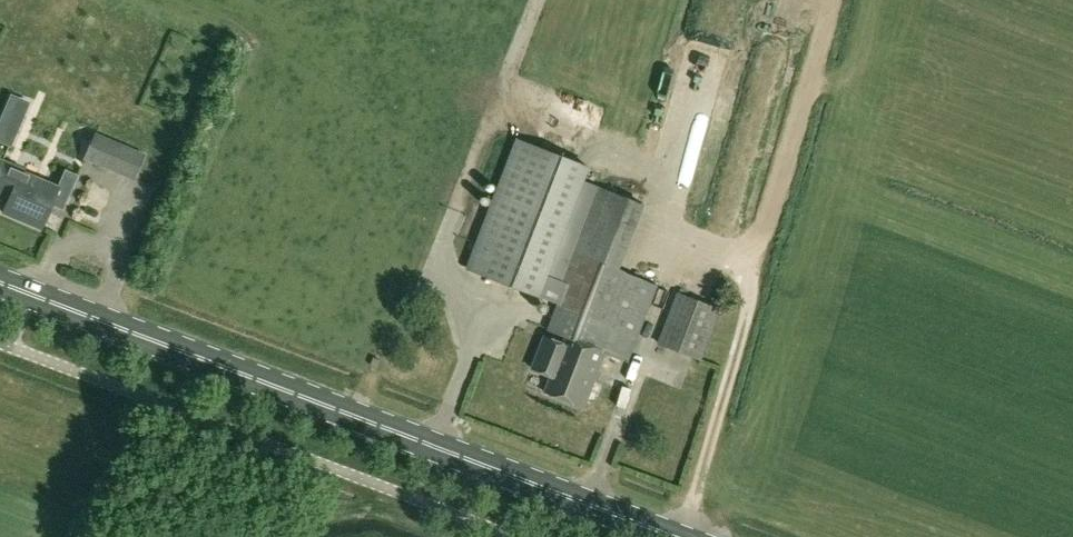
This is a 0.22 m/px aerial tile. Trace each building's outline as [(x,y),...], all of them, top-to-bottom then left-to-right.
[(71,68),(28,50),(22,65),(26,66),(0,129),(0,136),(37,151),(71,68)] [(96,132),(84,159),(134,181),(146,154),(96,132)] [(470,267),(540,294),(590,165),(520,138),(470,267)] [(57,184),(1,159),(0,161),(0,196),(9,201),(5,210),(43,227),(50,210),(98,230),(115,192),(63,171),(57,184)] [(658,284),(621,270),(648,202),(597,185),(572,252),(574,252),(555,302),(559,304),(549,330),(567,337),(564,344),(545,337),(533,368),(552,375),(546,392),(586,407),(606,352),(629,360),(658,284)] [(679,293),(661,343),(703,358),(721,308),(679,293)]
